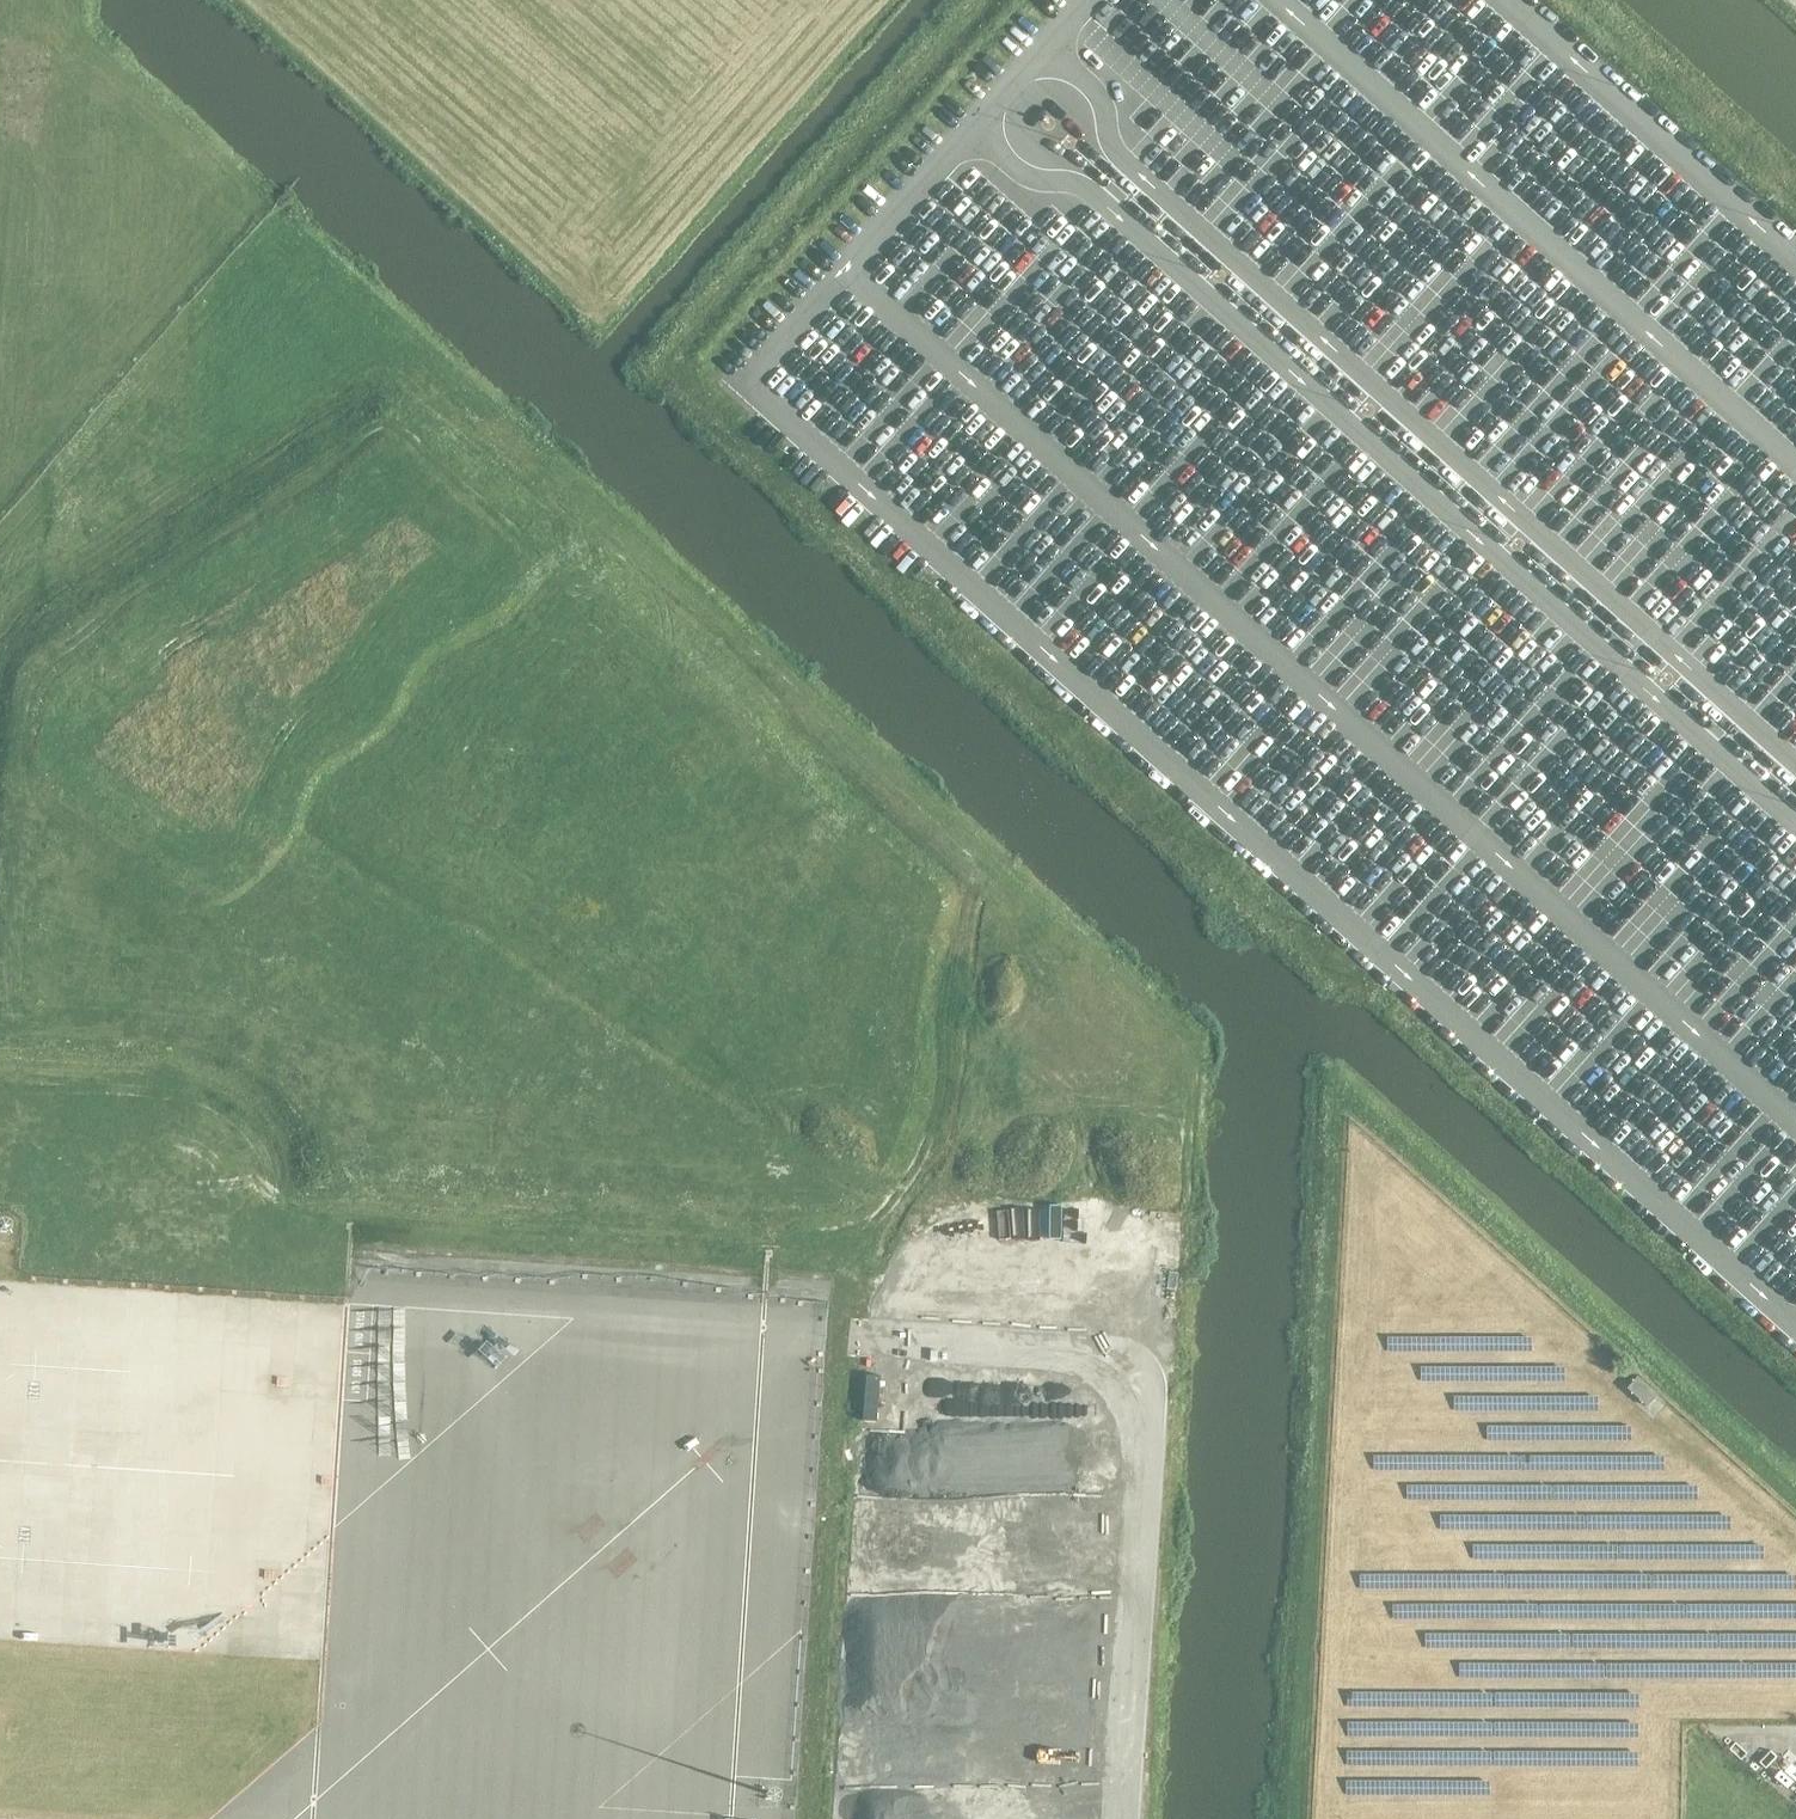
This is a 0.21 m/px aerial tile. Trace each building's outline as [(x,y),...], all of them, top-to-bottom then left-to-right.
[(1360,16),(1379,34),(1411,0),(1375,0),(1360,16)] [(1660,1396),(1639,1377),(1630,1388),(1651,1407),(1660,1396)]
